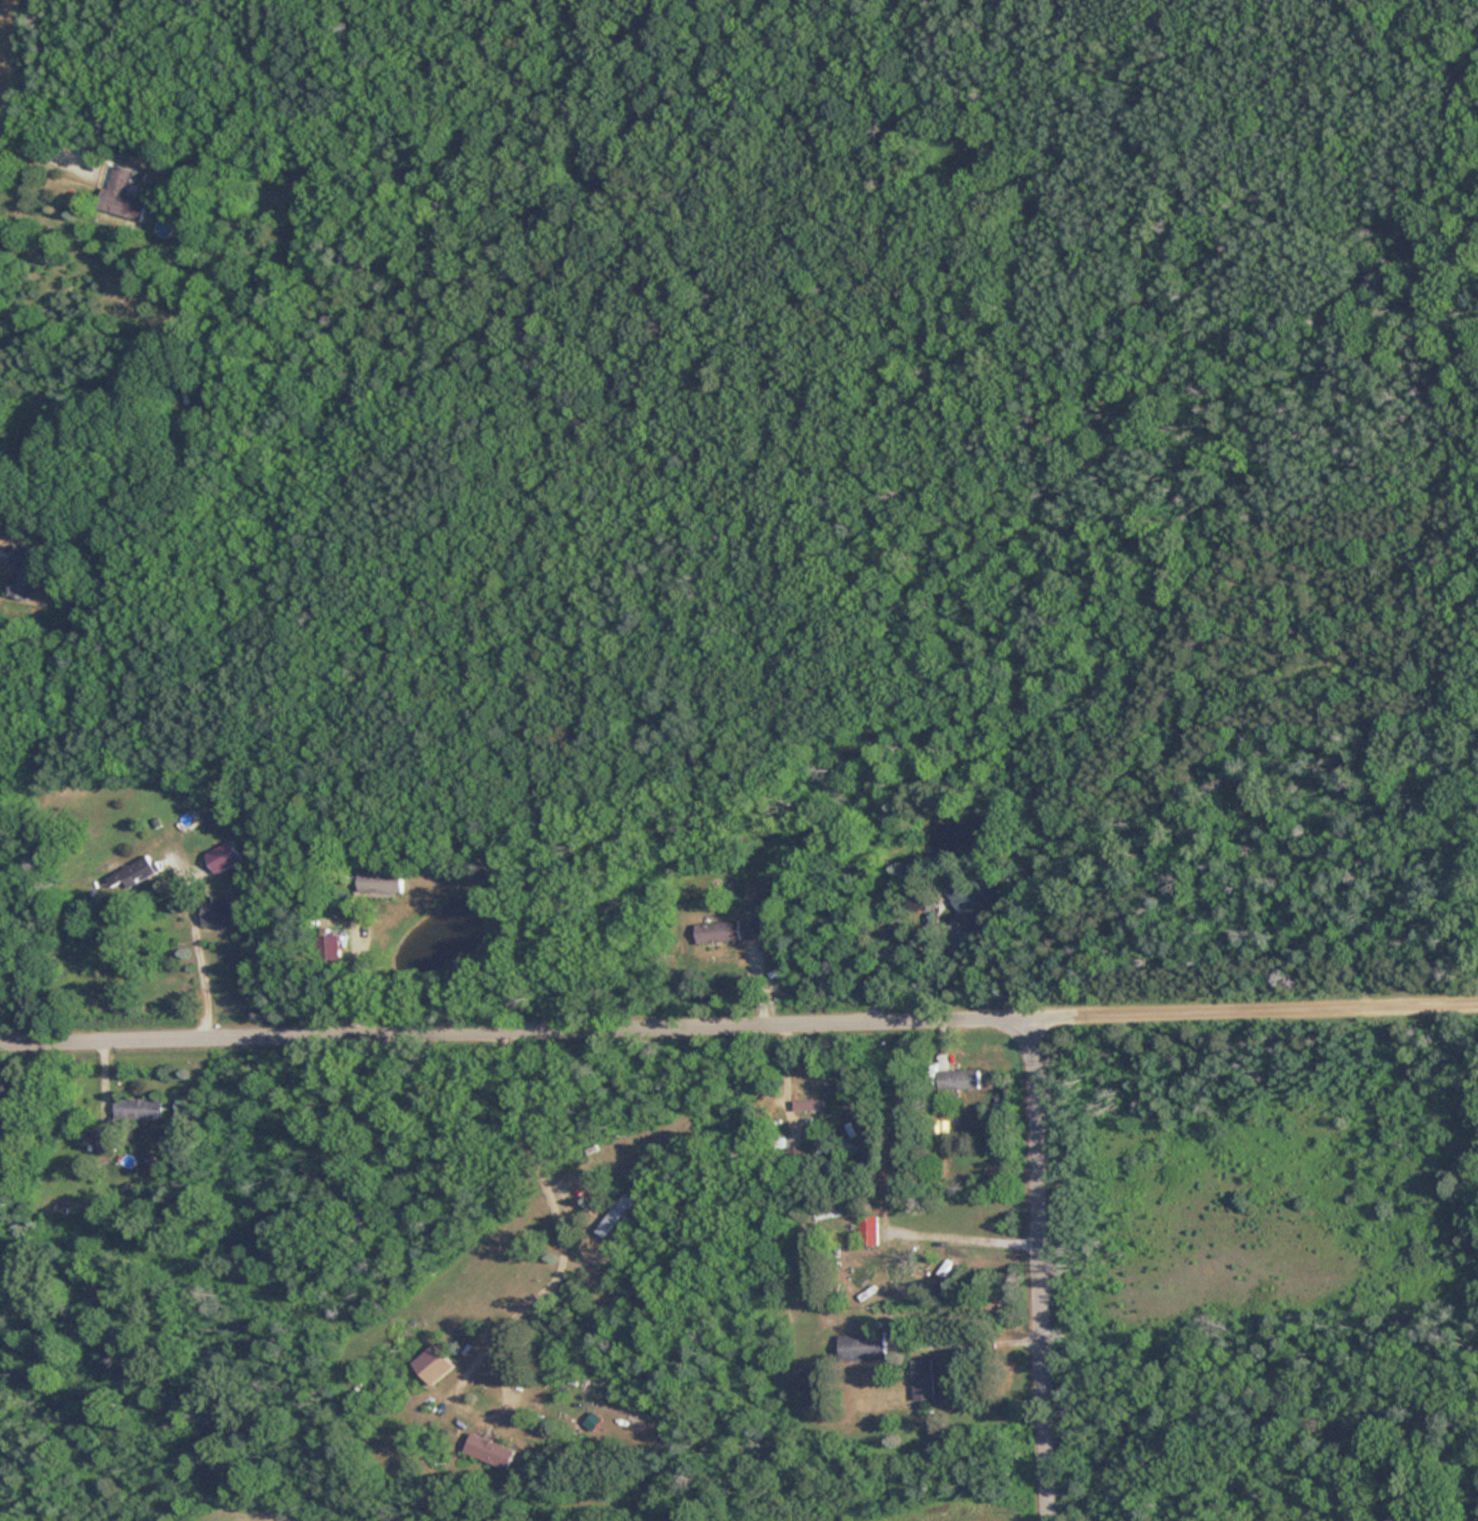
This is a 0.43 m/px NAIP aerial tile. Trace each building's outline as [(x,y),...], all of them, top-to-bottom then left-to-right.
[(148,199),(127,193),(134,170),(115,165),(108,189),(104,187),(98,208),(142,221),(148,199)] [(9,596),(33,601),(44,550),(16,544),(11,564),(16,565),(9,596)] [(216,874),(243,860),(233,840),(206,853),(216,874)] [(403,893),(403,872),(359,872),(359,893),(403,893)] [(1001,897),(986,880),(973,891),(960,877),(942,893),(960,913),(978,897),(988,908),(1001,897)] [(696,924),(697,944),(740,942),(739,922),(696,924)] [(938,1069),(938,1089),(979,1089),(979,1069),(938,1069)] [(840,1098),(859,1149),(874,1143),(854,1093),(840,1098)] [(115,1098),(115,1118),(164,1118),(164,1098),(115,1098)] [(825,1100),(794,1100),(794,1112),(825,1112),(825,1100)] [(860,1245),(878,1245),(878,1216),(860,1216),(860,1245)] [(839,1334),(841,1362),(887,1359),(886,1331),(839,1334)] [(413,1365),(432,1386),(454,1366),(435,1345),(413,1365)] [(935,1400),(934,1359),(913,1359),(914,1400),(935,1400)] [(510,1468),(516,1448),(471,1434),(465,1454),(510,1468)]
